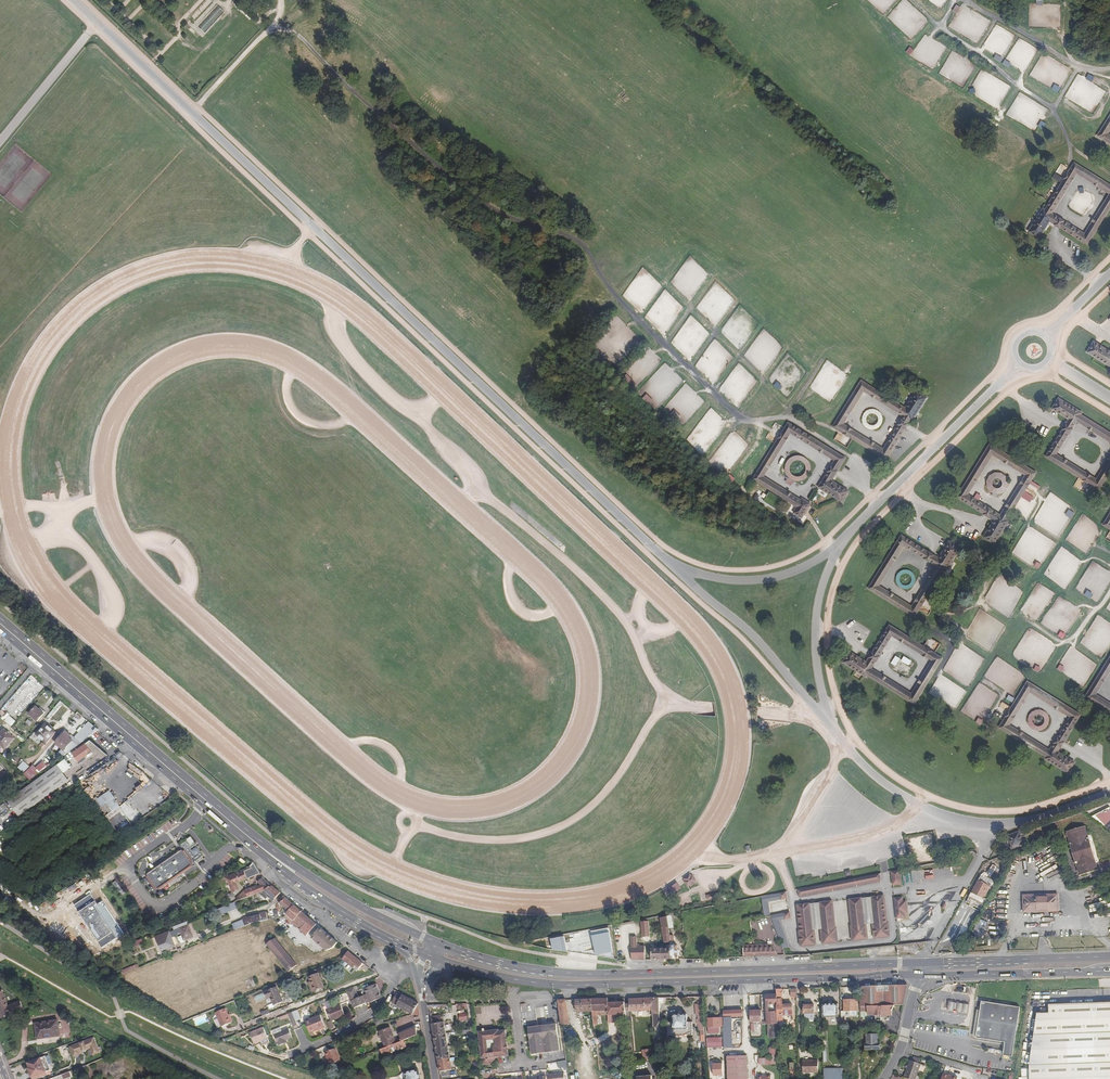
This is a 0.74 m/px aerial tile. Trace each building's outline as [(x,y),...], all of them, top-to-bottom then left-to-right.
[(958,14),(962,7),(957,5),(953,11),(958,14)] [(212,11),(217,14),(217,15),(220,17),(223,11),(216,6),(212,11)] [(906,52),(911,55),(915,50),(910,47),(906,52)] [(1087,79),(1093,82),(1095,77),(1089,74),(1087,79)] [(1055,84),(1053,89),(1059,92),(1062,87),(1055,84)] [(1106,134),(1109,127),(1109,116),(1098,136),(1109,143),(1109,136),(1106,134)] [(1039,126),(1044,129),(1047,123),(1042,120),(1039,126)] [(1058,219),(1050,214),(1070,182),(1076,171),(1109,192),(1109,185),(1074,163),(1070,170),(1067,174),(1065,178),(1062,183),(1045,210),(1043,209),(1029,232),(1039,238),(1050,221),(1055,224),(1054,225),(1055,225),(1058,219)] [(1109,196),(1109,192),(1076,171),(1070,182),(1050,214),(1058,219),(1063,222),(1085,236),(1109,196)] [(1085,236),(1063,222),(1059,228),(1060,228),(1087,244),(1109,208),(1109,196),(1085,236)] [(1059,228),(1063,222),(1058,219),(1055,225),(1059,228)] [(1108,351),(1100,346),(1094,342),(1087,352),(1109,367),(1109,352),(1108,351)] [(903,420),(909,424),(909,423),(912,419),(913,420),(916,415),(928,397),(917,390),(906,407),(877,389),(863,379),(833,426),(844,433),(855,440),(886,459),(905,429),(906,429),(900,425),(884,450),(842,424),(864,388),(907,415),(903,420)] [(774,386),(780,390),(783,385),(777,382),(774,386)] [(903,420),(907,415),(864,388),(842,424),(884,450),(900,425),(903,420)] [(643,398),(650,405),(654,400),(647,394),(643,398)] [(1080,415),(1081,412),(1058,398),(1052,409),(1067,418),(1069,420),(1063,430),(1046,457),(1080,478),(1091,484),(1099,489),(1109,471),(1109,457),(1096,480),(1055,454),(1076,421),(1109,442),(1109,434),(1080,415)] [(900,425),(906,429),(909,424),(903,420),(900,425)] [(782,433),(779,437),(779,438),(776,442),(773,446),(751,483),(795,511),(792,516),(800,521),(804,514),(808,508),(800,503),(799,504),(798,505),(778,493),(759,481),(781,445),(784,441),(788,435),(789,435),(835,463),(834,465),(832,467),(837,471),(838,471),(838,470),(843,462),(786,427),(782,433)] [(770,432),(779,437),(782,433),(772,428),(770,432)] [(1007,519),(1010,514),(1013,510),(1036,472),(990,445),(958,497),(996,520),(989,530),(985,536),(996,543),(1010,520),(1007,519)] [(810,480),(810,457),(787,458),(787,481),(810,480)] [(834,475),(829,472),(817,492),(826,497),(828,493),(842,502),(848,491),(847,490),(841,487),(831,480),(834,476),(835,476),(834,475)] [(1034,497),(1026,492),(1022,497),(1031,502),(1034,497)] [(1071,519),(1074,513),(1068,509),(1065,515),(1071,519)] [(959,548),(949,542),(945,548),(938,559),(933,556),(928,553),(901,536),(869,588),(914,616),(919,609),(925,598),(943,570),(945,571),(959,548)] [(1088,589),(1085,595),(1091,598),(1094,593),(1088,589)] [(913,704),(942,658),(934,653),(923,647),(889,625),(873,652),(866,662),(863,661),(856,656),(850,652),(849,652),(843,662),(866,676),(867,675),(913,704)] [(1098,678),(1090,691),(1086,698),(1109,713),(1109,659),(1098,678)] [(1060,754),(1057,752),(1063,742),(1080,715),(1027,683),(1011,708),(1003,721),(999,728),(1046,757),(1045,759),(1067,773),(1074,762),(1073,762),(1067,758),(1060,754)] [(36,707),(29,715),(37,721),(45,712),(40,708),(39,710),(36,707)] [(6,711),(1,717),(12,727),(17,720),(11,715),(6,711)] [(978,717),(975,722),(981,726),(984,721),(978,717)] [(91,722),(82,732),(89,738),(98,729),(91,722)] [(46,744),(56,733),(46,724),(36,735),(46,744)] [(0,733),(2,734),(0,736),(0,744),(5,748),(13,738),(4,730),(0,733)] [(55,744),(64,751),(68,747),(71,750),(77,745),(68,738),(64,734),(55,744)] [(92,754),(80,763),(79,763),(84,768),(83,769),(86,773),(110,757),(93,740),(86,745),(92,754)] [(74,754),(80,763),(92,754),(86,745),(74,754)] [(42,755),(33,764),(36,767),(46,758),(42,755)] [(19,816),(40,801),(68,779),(64,772),(72,767),(67,758),(20,792),(9,800),(19,816)] [(19,767),(25,771),(29,765),(24,761),(19,767)] [(29,769),(24,774),(30,779),(35,776),(29,769)] [(96,800),(106,815),(119,806),(109,792),(105,794),(96,800)] [(149,803),(139,810),(144,817),(154,810),(149,803)] [(132,826),(119,806),(106,815),(119,834),(132,826)] [(1085,826),(1068,832),(1070,841),(1069,841),(1078,866),(1079,866),(1081,875),(1099,869),(1096,860),(1097,860),(1089,835),(1088,835),(1085,826)] [(1023,843),(1020,835),(1019,832),(1008,836),(1012,847),(1023,843)] [(910,839),(912,851),(913,855),(921,854),(920,849),(933,847),(931,835),(910,839)] [(196,860),(203,856),(197,846),(190,850),(196,860)] [(182,850),(147,874),(159,891),(193,866),(182,850)] [(123,854),(115,862),(119,867),(127,859),(123,854)] [(243,863),(247,867),(249,867),(253,863),(248,858),(243,863)] [(238,872),(241,880),(260,873),(253,863),(249,867),(247,867),(238,871),(238,872)] [(984,877),(981,876),(979,880),(969,897),(983,905),(985,900),(983,899),(993,882),(991,880),(992,878),(991,877),(995,871),(996,871),(998,868),(994,866),(992,869),(988,875),(989,876),(988,878),(986,877),(985,878),(984,877)] [(226,877),(232,892),(238,890),(235,882),(241,880),(238,872),(226,877)] [(902,872),(894,873),(894,887),(902,886),(902,872)] [(798,889),(799,896),(808,895),(881,881),(880,874),(798,889)] [(688,887),(696,881),(693,876),(692,877),(686,881),(685,882),(688,887)] [(263,890),(272,886),(262,878),(257,882),(260,885),(257,886),(259,891),(263,890)] [(113,883),(119,892),(123,890),(117,880),(113,883)] [(674,893),(682,889),(679,882),(671,887),(674,893)] [(245,890),(247,896),(259,891),(257,886),(251,888),(251,887),(245,890)] [(280,893),(272,886),(263,890),(268,893),(269,895),(273,899),(272,900),(272,901),(280,893)] [(233,900),(233,901),(247,896),(245,890),(238,895),(233,900)] [(234,897),(232,892),(223,895),(226,902),(234,897)] [(762,898),(761,898),(764,917),(769,916),(767,905),(766,905),(766,904),(786,900),(784,894),(762,898)] [(922,905),(928,896),(926,894),(919,903),(922,905)] [(1048,910),(1048,912),(1059,912),(1058,894),(1022,894),(1022,913),(1037,913),(1037,910),(1048,910)] [(884,895),(851,898),(854,939),(867,937),(866,929),(875,929),(875,937),(887,936),(884,895)] [(288,911),(294,906),(283,896),(277,902),(288,911)] [(903,900),(895,901),(895,921),(903,921),(903,916),(906,916),(906,905),(903,905),(903,900)] [(224,905),(226,912),(236,908),(233,901),(224,905)] [(831,901),(798,904),(801,936),(800,937),(801,945),(814,944),(813,936),(822,935),(823,943),(839,942),(837,926),(833,927),(831,901)] [(226,912),(224,905),(214,909),(217,915),(226,912)] [(284,916),(291,923),(302,912),(294,906),(288,911),(284,916)] [(242,917),(244,925),(251,922),(269,919),(267,912),(247,916),(242,917)] [(316,925),(302,912),(291,923),(300,932),(304,935),(305,935),(308,932),(309,933),(316,925)] [(788,913),(771,916),(779,936),(783,948),(790,947),(778,921),(789,918),(788,913)] [(244,925),(242,917),(241,918),(241,919),(231,923),(234,929),(244,925)] [(672,959),(670,935),(669,929),(668,922),(667,917),(660,918),(664,942),(667,942),(667,948),(652,948),(652,959),(672,959)] [(180,933),(181,935),(183,938),(191,935),(188,925),(187,925),(185,921),(171,927),(172,931),(168,932),(167,931),(155,936),(161,950),(173,946),(170,937),(180,933)] [(647,921),(641,921),(643,937),(649,936),(647,921)] [(609,929),(591,932),(596,956),(614,959),(609,929)] [(670,935),(672,959),(678,959),(678,945),(673,945),(672,941),(674,941),(674,935),(670,935)] [(645,960),(645,946),(638,946),(637,936),(631,937),(632,960),(645,960)] [(268,945),(271,948),(289,972),(290,973),(298,967),(274,937),(272,939),(274,941),(268,945)] [(551,940),(553,950),(568,952),(564,937),(551,940)] [(745,945),(745,956),(779,955),(773,944),(745,945)] [(343,960),(348,964),(354,969),(357,971),(359,969),(360,970),(362,968),(366,971),(369,968),(348,951),(345,955),(344,954),(338,958),(339,960),(342,959),(343,960)] [(308,977),(310,981),(311,985),(309,986),(312,992),(314,990),(323,987),(318,973),(308,977)] [(253,980),(245,983),(248,991),(256,987),(253,980)] [(345,990),(346,991),(349,1000),(352,1008),(370,1001),(370,1002),(381,997),(375,984),(364,988),(367,993),(359,997),(353,986),(345,990)] [(904,1005),(908,985),(860,986),(860,1006),(895,1005),(904,1005)] [(270,997),(274,1005),(282,1002),(276,986),(264,992),(266,998),(270,997)] [(349,1000),(346,991),(336,995),(340,1004),(349,1000)] [(396,1005),(412,1014),(417,1004),(418,1003),(397,992),(392,1002),(396,1005)] [(848,1011),(858,1010),(858,999),(845,999),(845,993),(841,993),(841,1024),(845,1024),(845,1015),(849,1015),(848,1011)] [(1,1023),(24,1014),(21,1006),(9,1010),(2,994),(0,995),(0,1020),(1,1023)] [(778,1010),(778,999),(778,996),(778,994),(767,994),(767,1010),(768,1010),(778,1010)] [(653,998),(653,1011),(654,1024),(659,1024),(661,1021),(660,997),(653,997),(653,998)] [(653,1011),(653,998),(630,999),(630,1003),(626,1003),(626,1012),(653,1011)] [(593,1012),(591,999),(576,1000),(577,1012),(593,1012)] [(608,999),(591,999),(593,1012),(609,1011),(609,1023),(627,1022),(626,1014),(626,1012),(625,1002),(609,1003),(608,999)] [(778,1020),(784,1020),(784,1015),(793,1014),(793,1004),(783,1005),(783,999),(778,999),(778,1010),(778,1020)] [(968,1016),(969,999),(950,999),(950,1011),(961,1012),(961,1016),(968,1016)] [(570,1024),(567,1000),(558,1000),(562,1026),(570,1024)] [(1019,1009),(999,1005),(987,1003),(987,1001),(985,1001),(984,1002),(981,1002),(974,1038),(993,1041),(1003,1042),(1001,1055),(1011,1057),(1019,1009)] [(704,1021),(702,1003),(695,1004),(696,1015),(698,1015),(698,1022),(700,1021),(704,1021)] [(1031,1078),(1109,1078),(1109,1003),(1049,1005),(1049,1013),(1036,1013),(1030,1065),(1031,1078)] [(337,1017),(338,1018),(345,1015),(340,1004),(326,1010),(330,1020),(337,1017)] [(838,1004),(823,1004),(824,1017),(838,1017),(838,1004)] [(815,1015),(815,1005),(804,1005),(804,1015),(815,1015)] [(895,1005),(860,1006),(860,1010),(867,1010),(868,1014),(873,1014),(873,1015),(875,1015),(876,1020),(881,1020),(881,1015),(892,1015),(892,1010),(895,1005)] [(231,1023),(228,1015),(226,1009),(216,1013),(222,1027),(231,1023)] [(707,1040),(708,1049),(724,1048),(733,1048),(732,1016),(743,1016),(743,1010),(724,1010),(724,1017),(720,1017),(708,1017),(709,1033),(721,1032),(721,1027),(724,1027),(724,1039),(707,1040)] [(762,1021),(762,1010),(751,1011),(751,1021),(762,1021)] [(778,1020),(778,1010),(768,1010),(769,1032),(776,1032),(776,1036),(779,1036),(779,1030),(778,1022),(778,1020)] [(297,1024),(296,1020),(292,1012),(287,1014),(288,1017),(292,1027),(297,1024)] [(196,1026),(209,1021),(205,1013),(193,1019),(196,1026)] [(674,1022),(669,1022),(669,1035),(675,1035),(675,1036),(688,1036),(689,1035),(693,1035),(693,1021),(688,1022),(687,1014),(674,1014),(674,1022)] [(310,1033),(317,1030),(316,1029),(324,1025),(320,1015),(305,1021),(310,1033)] [(434,1035),(446,1033),(444,1021),(440,1022),(439,1015),(431,1016),(434,1035)] [(35,1024),(37,1039),(38,1045),(59,1043),(59,1037),(57,1022),(35,1024)] [(543,1027),(546,1053),(560,1052),(557,1025),(543,1027)] [(569,1032),(573,1031),(572,1026),(564,1028),(567,1041),(571,1040),(569,1032)] [(869,1029),(869,1026),(861,1026),(861,1042),(864,1043),(866,1043),(866,1049),(880,1049),(880,1042),(878,1042),(877,1034),(867,1034),(867,1041),(864,1041),(864,1029),(869,1029)] [(381,1038),(385,1048),(396,1043),(390,1027),(380,1031),(379,1031),(380,1035),(381,1038)] [(546,1053),(543,1027),(529,1028),(529,1033),(531,1034),(530,1038),(532,1055),(546,1053)] [(262,1028),(249,1033),(254,1044),(267,1039),(262,1028)] [(400,1034),(402,1041),(403,1041),(417,1035),(416,1028),(400,1034)] [(282,1041),(285,1040),(292,1038),(288,1029),(273,1035),(278,1046),(283,1044),(282,1041)] [(506,1044),(508,1044),(507,1030),(497,1031),(497,1029),(493,1030),(497,1057),(510,1055),(509,1049),(506,1049),(506,1044)] [(497,1057),(493,1030),(479,1031),(483,1064),(492,1063),(497,1057)] [(448,1046),(446,1033),(434,1035),(436,1048),(448,1046)] [(94,1037),(70,1047),(74,1057),(88,1051),(91,1057),(101,1053),(94,1037)] [(396,1043),(385,1048),(380,1049),(383,1056),(387,1054),(388,1056),(396,1053),(395,1051),(405,1047),(403,1041),(402,1041),(396,1043)] [(450,1058),(448,1046),(436,1048),(438,1060),(450,1058)] [(775,1047),(770,1047),(770,1058),(758,1058),(759,1064),(776,1063),(775,1047)] [(324,1052),(326,1056),(327,1059),(326,1060),(327,1064),(330,1063),(331,1068),(339,1065),(337,1061),(339,1060),(335,1048),(324,1052)] [(643,1062),(652,1061),(651,1050),(642,1051),(643,1062)] [(729,1078),(748,1078),(747,1056),(728,1056),(729,1078)] [(50,1073),(43,1057),(26,1063),(28,1069),(27,1069),(31,1078),(36,1078),(50,1073)] [(452,1069),(450,1058),(438,1060),(440,1071),(452,1069)] [(912,1060),(910,1060),(904,1076),(911,1078),(915,1078),(920,1063),(918,1063),(912,1060)] [(568,1071),(567,1063),(567,1062),(558,1063),(559,1070),(564,1069),(564,1072),(568,1071)] [(811,1063),(802,1063),(802,1075),(817,1075),(817,1063),(811,1063)] [(719,1066),(715,1066),(714,1077),(724,1077),(724,1064),(719,1064),(719,1066)] [(823,1078),(842,1078),(842,1069),(823,1069),(823,1078)] [(159,1075),(157,1070),(133,1078),(149,1078),(159,1075)] [(404,1073),(405,1078),(419,1078),(418,1070),(404,1073)] [(765,1070),(759,1070),(759,1078),(771,1078),(771,1070),(768,1070),(768,1071),(765,1071),(765,1070)]
